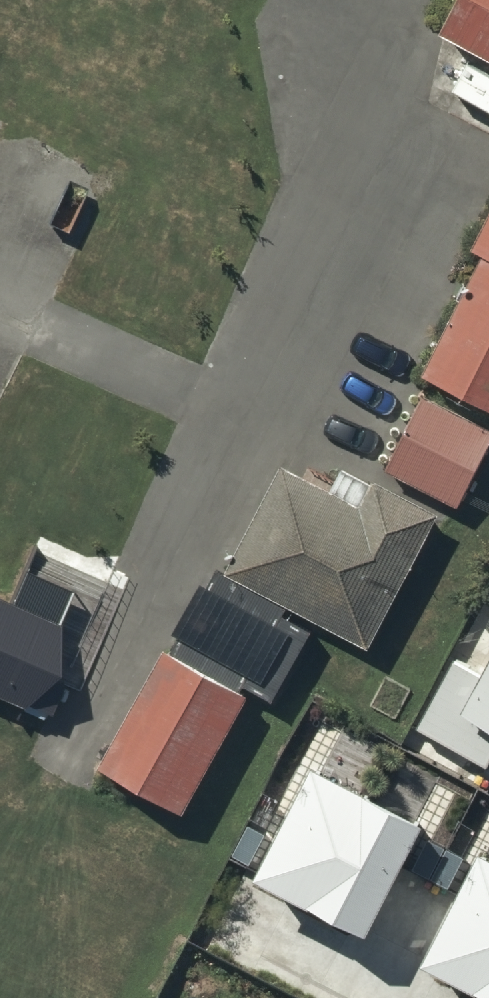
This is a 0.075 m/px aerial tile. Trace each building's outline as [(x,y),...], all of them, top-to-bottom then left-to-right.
[(440,36),(488,62),(488,0),(459,0),(440,36)] [(472,253),(488,261),(488,220),(472,253)] [(423,378),(488,411),(488,272),(477,268),(423,378)] [(419,397),(385,474),(468,512),(488,465),(488,430),(419,397)] [(362,506),(283,467),(229,577),(372,653),(440,517),(378,483),(362,506)] [(73,627),(0,594),(0,703),(32,718),(73,627)] [(253,696),(169,650),(104,772),(189,818),(253,696)] [(484,676),(461,665),(430,725),(486,753),(488,747),(488,666),(484,676)] [(432,815),(318,756),(254,879),(369,938),(432,815)] [(486,843),(422,966),(486,997),(488,997),(488,844),(486,843)]
